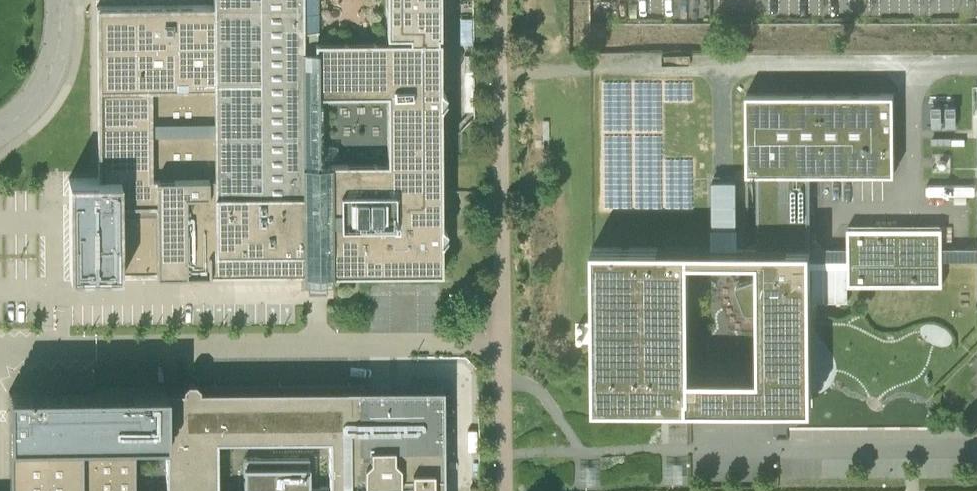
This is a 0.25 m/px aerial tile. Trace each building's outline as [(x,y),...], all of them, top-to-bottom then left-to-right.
[(212,5),(97,7),(97,179),(68,180),(70,276),(121,275),(156,275),(216,275),(251,275),(302,274),(318,274),(333,274),(442,273),(441,237),(447,231),(441,225),(441,219),(441,193),(441,136),(441,102),(446,95),(441,89),(440,38),(440,34),(440,0),(386,0),(387,33),(408,33),(408,39),(387,39),(313,39),(313,48),(303,48),(303,29),(302,0),(212,0),(212,5)] [(848,287),(943,286),(943,260),(976,260),(976,248),(942,248),(942,227),(848,228),(848,261),(811,261),(811,251),(810,183),(810,174),(895,173),(894,155),(894,128),(894,127),(894,122),(894,108),(893,95),(746,97),(747,173),(747,175),(758,175),(759,252),(737,252),(711,252),(706,252),(688,252),(592,253),(593,326),(593,348),(594,411),(656,410),(687,410),(698,410),(731,410),(790,409),(812,409),(812,398),(811,304),(848,303),(848,287)] [(443,455),(443,447),(443,390),(394,391),(351,391),(337,391),(199,392),(199,387),(195,384),(188,384),(184,388),(184,392),(167,392),(167,441),(168,490),(218,490),(218,439),(332,439),(332,490),(443,490),(443,455)] [(167,441),(167,392),(9,393),(9,442),(83,442),(135,442),(167,441)] [(10,490),(135,490),(135,442),(83,442),(9,442),(10,490)]
